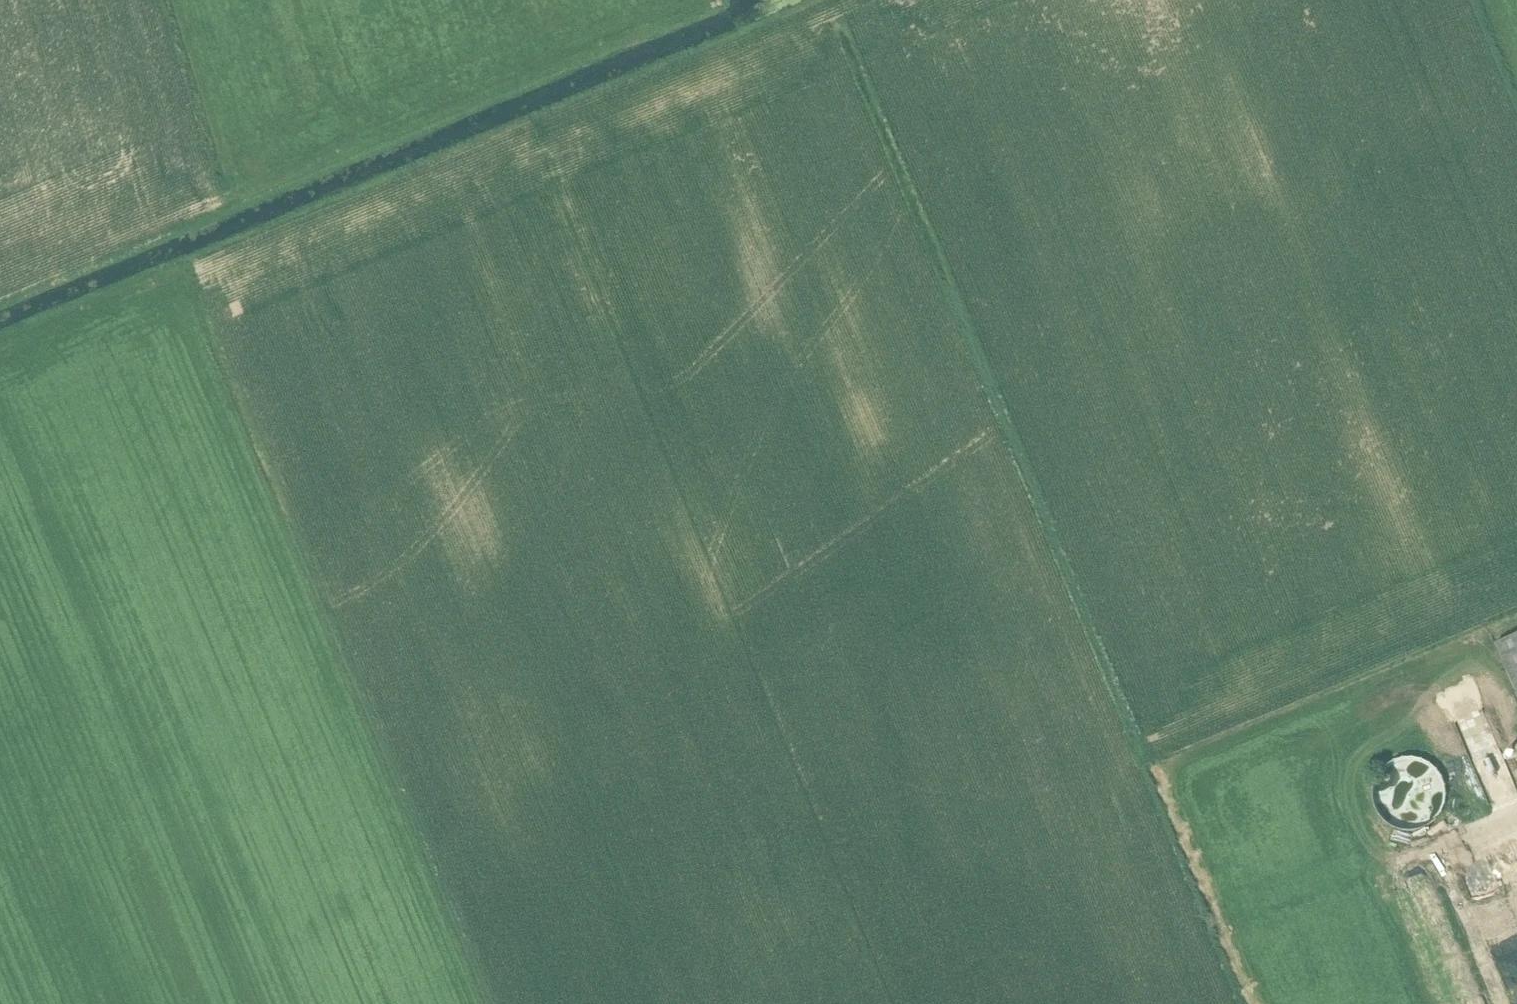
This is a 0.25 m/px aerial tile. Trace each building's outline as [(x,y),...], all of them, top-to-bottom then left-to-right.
[(1494,643),(1516,697),(1516,633),(1494,643)] [(1437,777),(1437,771),(1435,764),(1432,758),(1427,751),(1421,747),(1415,744),(1411,742),(1402,741),(1396,741),(1389,743),(1381,747),(1377,750),(1372,755),(1369,762),(1366,769),(1366,775),(1366,782),(1368,789),(1371,796),(1375,801),(1380,806),(1387,809),(1392,811),(1399,812),(1405,812),(1413,810),(1420,807),(1425,803),(1431,797),(1434,792),(1436,785),(1437,777)]
